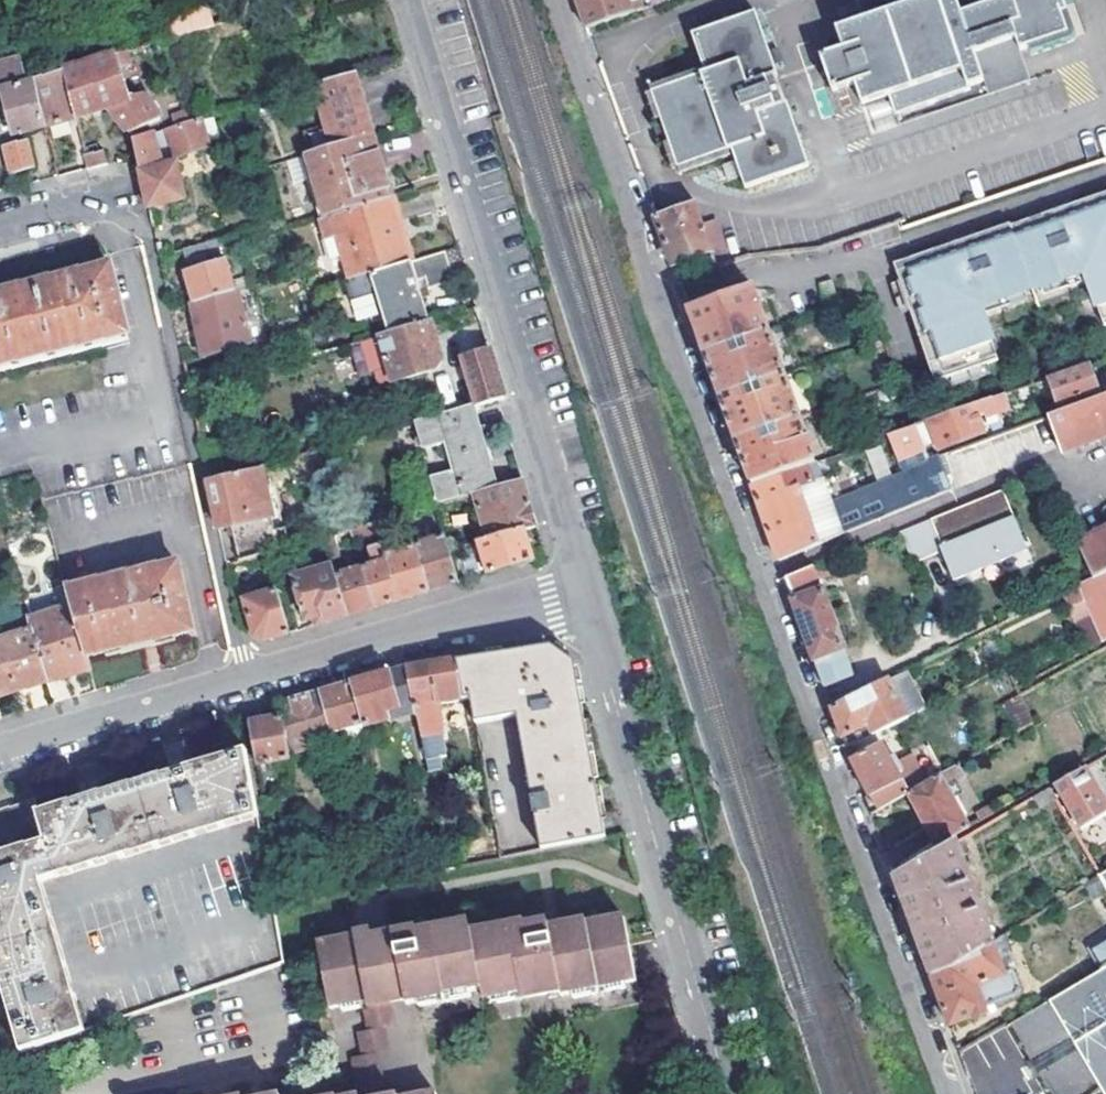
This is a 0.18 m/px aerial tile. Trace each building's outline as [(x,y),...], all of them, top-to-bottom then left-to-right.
[(632,11),(628,0),(574,0),(584,27),(632,11)] [(1020,50),(1069,34),(1058,0),(857,0),(863,16),(835,27),(842,47),(820,55),(833,90),(854,83),(861,104),(890,94),(897,114),(972,88),(972,87),(985,82),(971,39),(1012,25),(1020,50)] [(175,37),(212,25),(206,5),(169,17),(175,37)] [(756,10),(692,32),(704,67),(706,72),(652,90),(661,117),(663,121),(654,124),(659,138),(667,135),(669,140),(679,167),(727,150),(732,148),(746,186),(809,164),(756,10)] [(1031,80),(1020,50),(1012,25),(971,39),(985,82),(990,95),(1031,80)] [(65,70),(77,117),(111,107),(127,133),(131,132),(161,119),(149,94),(134,97),(122,68),(129,65),(126,53),(125,51),(65,70)] [(1,88),(13,136),(45,128),(34,80),(26,84),(20,64),(19,58),(3,61),(0,61),(0,88),(1,88)] [(26,84),(34,80),(46,77),(45,72),(43,67),(41,63),(39,62),(35,60),(31,60),(20,64),(26,84)] [(706,72),(704,67),(650,86),(652,90),(706,72)] [(34,80),(45,128),(77,117),(65,70),(46,77),(34,80)] [(333,146),(374,134),(356,73),(315,85),(333,146)] [(661,117),(652,90),(646,93),(655,119),(661,117)] [(184,111),(161,119),(165,129),(188,122),(184,111)] [(165,129),(132,139),(147,209),(185,200),(175,163),(161,166),(159,160),(206,147),(199,119),(188,122),(165,129)] [(306,153),(325,217),(392,197),(374,134),(333,146),(330,147),(309,153),(306,153)] [(306,144),(309,153),(330,147),(328,138),(306,144)] [(27,140),(3,146),(10,174),(34,168),(27,140)] [(679,167),(669,140),(663,143),(673,170),(679,167)] [(83,155),(87,169),(106,164),(102,150),(85,154),(83,155)] [(727,150),(679,167),(680,171),(729,155),(727,150)] [(300,155),(319,219),(325,217),(306,153),(300,155)] [(892,263),(898,280),(909,310),(934,383),(950,378),(986,365),(998,361),(979,307),(1084,270),(1103,324),(1105,323),(1105,190),(1067,204),(1041,213),(1009,224),(1008,222),(976,234),(950,243),(892,263)] [(392,197),(325,217),(319,219),(325,238),(337,235),(349,276),(369,270),(410,259),(392,197)] [(1065,198),(1039,207),(1041,213),(1067,204),(1065,198)] [(696,201),(654,217),(669,258),(680,254),(712,243),(696,201)] [(974,228),(948,237),(950,243),(976,234),(974,228)] [(185,271),(194,303),(233,292),(224,260),(220,261),(215,240),(182,250),(188,270),(185,271)] [(683,264),(715,253),(712,243),(680,254),(683,264)] [(410,259),(369,270),(388,335),(429,324),(420,291),(453,281),(445,250),(410,259)] [(125,333),(109,267),(0,294),(0,365),(125,333)] [(898,280),(889,283),(900,313),(909,310),(898,280)] [(769,332),(753,287),(688,310),(704,355),(769,332)] [(192,304),(205,358),(249,345),(246,326),(238,291),(233,292),(194,303),(192,304)] [(256,323),(246,326),(249,345),(261,341),(256,323)] [(430,324),(429,324),(388,335),(379,337),(392,382),(435,369),(439,361),(430,324)] [(720,398),(784,374),(769,332),(704,355),(720,398)] [(464,361),(476,405),(498,398),(499,400),(504,398),(490,351),(466,359),(464,361)] [(986,365),(950,378),(953,387),(989,374),(986,365)] [(1097,390),(1089,366),(1048,380),(1051,389),(1057,405),(1097,390)] [(735,441),(800,418),(784,374),(720,398),(735,441)] [(1029,387),(1032,397),(1051,389),(1048,380),(1029,387)] [(1032,397),(1029,387),(1002,397),(1006,407),(1008,413),(1034,403),(1032,397)] [(1047,415),(1061,451),(1105,435),(1105,393),(1047,415)] [(994,410),(1006,407),(1002,397),(989,401),(974,407),(978,418),(985,415),(989,426),(998,421),(994,410)] [(432,477),(439,505),(451,501),(474,495),(495,490),(495,488),(471,406),(415,422),(422,448),(446,442),(454,471),(432,477)] [(974,407),(927,423),(937,451),(984,434),(978,418),(974,407)] [(816,462),(800,418),(735,441),(751,485),(816,462)] [(751,485),(779,561),(952,490),(937,456),(929,460),(814,509),(806,513),(798,488),(805,486),(822,480),(825,487),(925,448),(917,427),(816,462),(751,485)] [(222,440),(200,446),(208,481),(241,472),(237,455),(225,458),(222,440)] [(267,555),(286,549),(283,532),(272,535),(258,467),(241,472),(208,481),(218,531),(229,527),(237,563),(267,555)] [(536,527),(522,480),(495,488),(495,490),(474,495),(487,540),(523,529),(524,529),(525,530),(536,527)] [(814,509),(805,486),(798,488),(806,513),(814,509)] [(1002,489),(899,532),(912,561),(942,549),(954,578),(977,568),(974,562),(1023,542),(1002,489)] [(358,561),(371,609),(389,603),(402,599),(427,592),(413,546),(382,554),(374,524),(362,527),(357,529),(349,531),(351,536),(362,532),(369,557),(358,561)] [(1079,541),(1077,542),(1094,577),(1105,570),(1105,527),(1079,541)] [(523,529),(487,540),(478,542),(487,573),(532,560),(525,530),(524,529),(523,529)] [(413,546),(427,592),(434,590),(458,582),(449,550),(446,537),(444,537),(413,546)] [(1023,542),(974,562),(977,568),(1026,548),(1023,542)] [(364,611),(371,609),(358,561),(332,568),(345,617),(364,611)] [(312,618),(315,626),(345,617),(332,568),(331,567),(283,580),(295,623),(312,618)] [(785,579),(824,687),(853,677),(813,567),(785,579)] [(70,606),(85,659),(149,646),(191,638),(178,570),(66,594),(70,606)] [(1079,586),(1103,639),(1105,637),(1105,596),(1104,593),(1098,596),(1095,589),(1105,584),(1105,570),(1094,577),(1078,585),(1079,586)] [(1079,586),(1063,594),(1087,648),(1103,639),(1079,586)] [(277,591),(234,604),(240,630),(256,639),(262,642),(289,634),(277,591)] [(29,629),(44,682),(88,670),(85,659),(70,606),(26,618),(29,629)] [(44,682),(29,629),(0,637),(0,695),(44,682)] [(574,669),(575,666),(549,651),(531,654),(455,664),(462,701),(470,700),(475,726),(516,718),(540,851),(604,839),(574,669)] [(455,664),(455,661),(445,662),(407,668),(415,710),(428,784),(441,781),(435,738),(444,737),(440,706),(462,701),(455,664)] [(415,710),(407,668),(381,676),(352,684),(361,725),(362,730),(386,721),(386,714),(415,710)] [(907,672),(889,680),(906,715),(925,706),(907,672)] [(906,717),(906,715),(889,680),(888,679),(832,707),(846,747),(906,717)] [(320,693),(328,733),(361,725),(352,684),(328,691),(320,693)] [(279,718),(286,755),(330,743),(328,733),(320,693),(299,699),(277,705),(279,718)] [(1031,723),(1019,695),(1001,705),(1013,733),(1031,723)] [(249,724),(256,765),(286,758),(286,755),(279,718),(257,722),(249,724)] [(867,795),(864,797),(870,814),(906,794),(905,793),(907,791),(900,778),(905,775),(893,756),(888,758),(880,744),(850,758),(867,795)] [(18,1047),(82,1028),(40,877),(258,814),(246,751),(184,768),(94,793),(35,810),(31,799),(21,802),(0,808),(0,984),(7,1008),(18,1047)] [(964,774),(958,763),(907,791),(905,793),(906,794),(934,846),(968,827),(945,785),(964,774)] [(1055,784),(1081,830),(1105,815),(1105,805),(1104,806),(1083,768),(1055,784)] [(977,821),(990,814),(986,808),(974,815),(977,821)] [(893,877),(930,976),(991,939),(954,842),(893,877)] [(1097,874),(1105,889),(1105,869),(1097,874)] [(328,1015),(417,1001),(482,990),(484,1003),(560,990),(561,997),(638,983),(637,978),(631,946),(626,918),(549,932),(547,923),(471,937),(469,928),(416,938),(414,932),(354,944),(353,939),(316,945),(328,1015)] [(1088,948),(1099,966),(1105,962),(1105,937),(1088,948)] [(1004,972),(991,939),(930,976),(949,1025),(986,1011),(984,1006),(1017,993),(1019,987),(1012,969),(1004,972)] [(1099,966),(1010,1022),(1024,1047),(1022,1048),(1031,1063),(1037,1059),(1042,1068),(1037,1073),(1044,1086),(1046,1085),(1051,1093),(1091,1093),(1099,1089),(1105,1085),(1105,962),(1099,966)] [(417,1001),(328,1015),(343,1093),(433,1093),(434,1093),(417,1001)] [(1037,1059),(1031,1063),(1025,1066),(1028,1070),(1031,1076),(1037,1073),(1042,1068),(1037,1059)]
